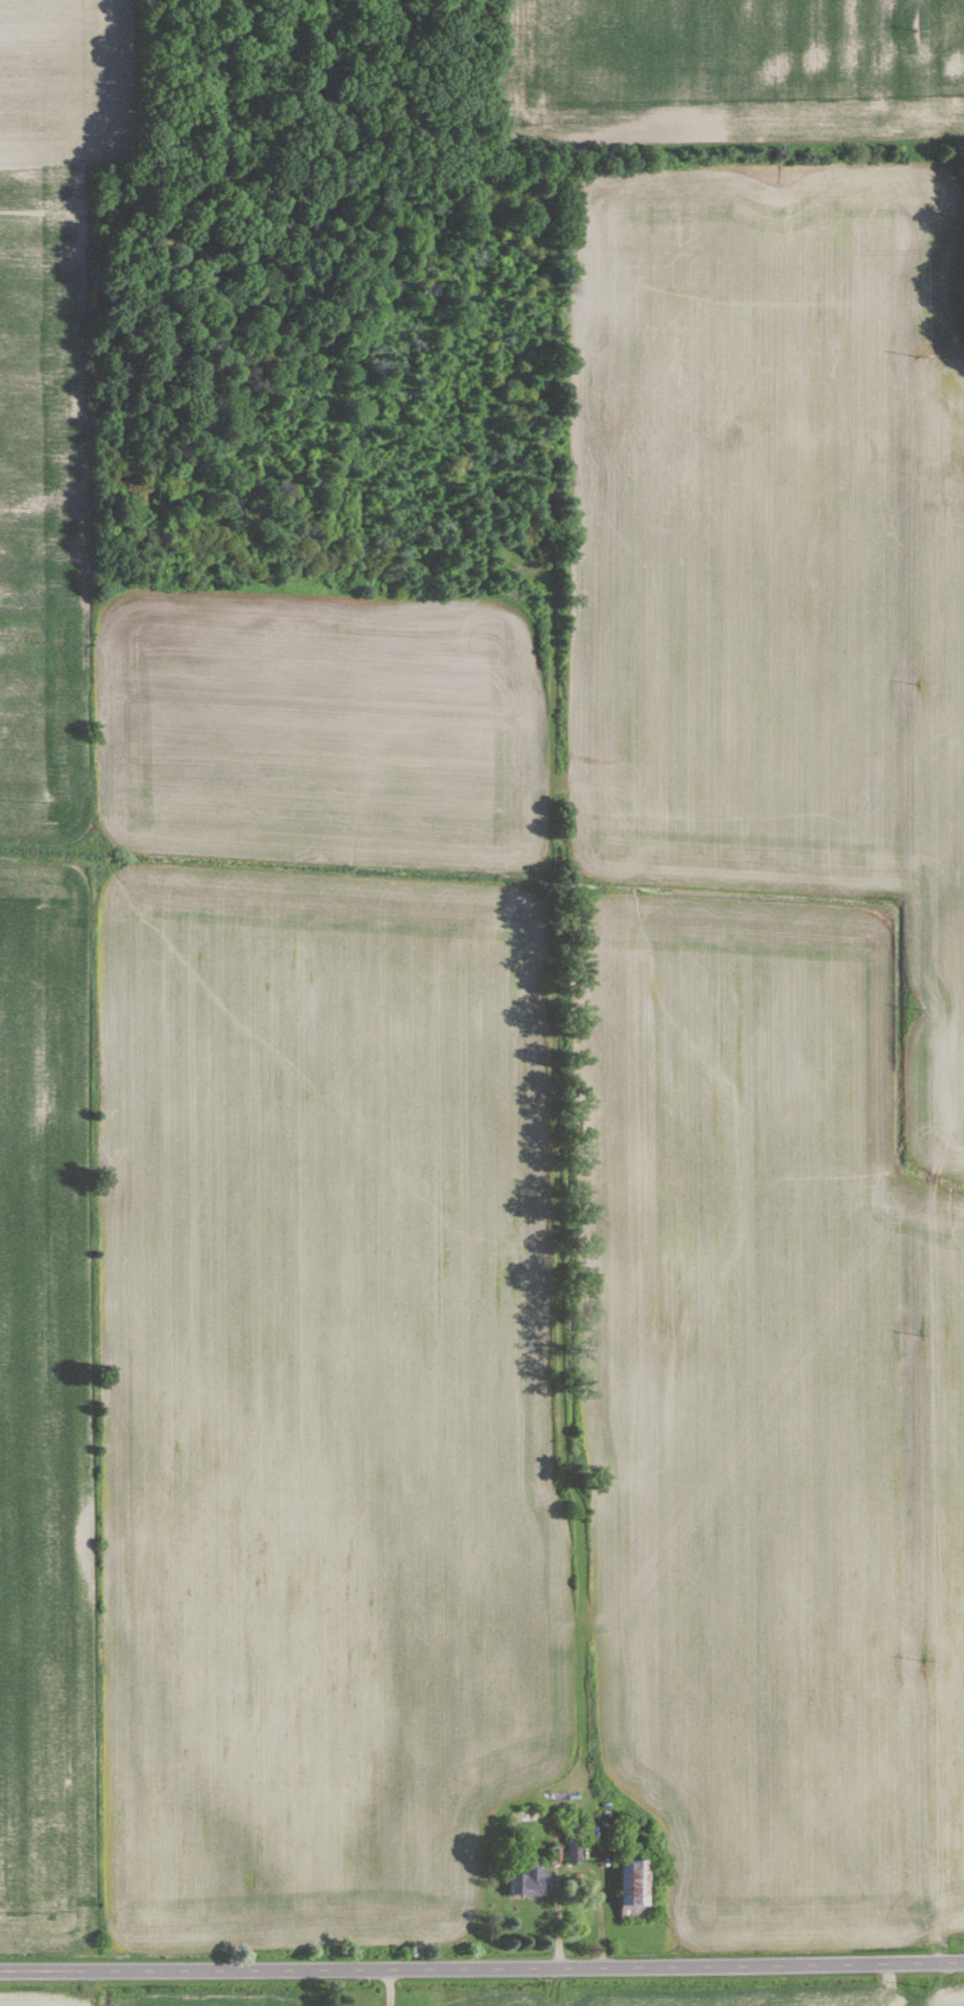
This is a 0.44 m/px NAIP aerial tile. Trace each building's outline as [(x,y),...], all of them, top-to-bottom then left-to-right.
[(569,1863),(581,1863),(581,1820),(569,1820),(569,1863)] [(621,1907),(651,1907),(651,1853),(633,1853),(633,1858),(621,1858),(621,1907)] [(545,1860),(523,1860),(523,1874),(511,1874),(511,1895),(545,1895),(545,1860)]
